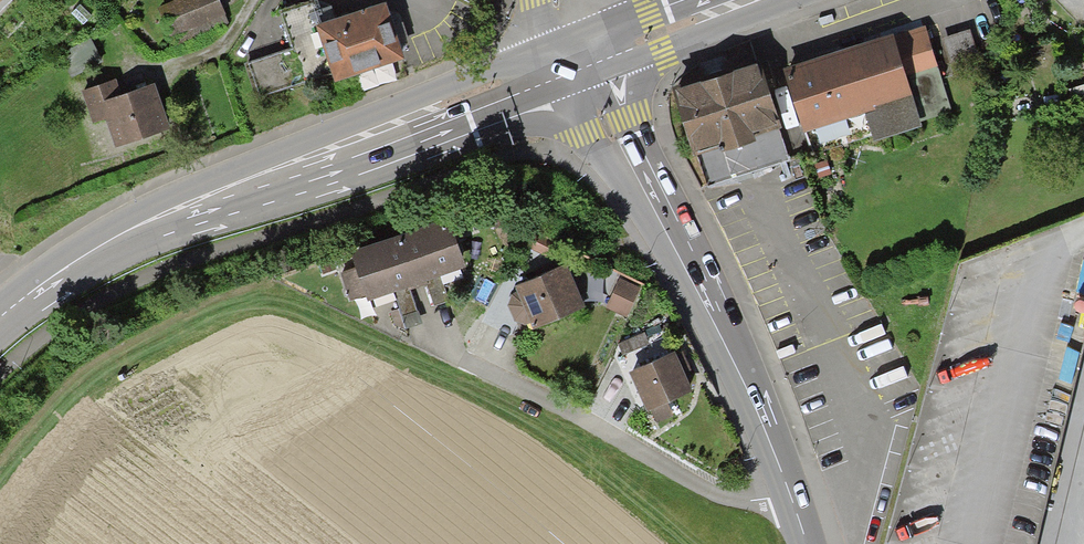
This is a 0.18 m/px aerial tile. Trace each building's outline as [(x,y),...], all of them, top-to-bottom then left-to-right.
[(13,0),(0,0),(0,13),(13,0)] [(160,10),(171,37),(223,16),(216,0),(184,0),(160,10)] [(399,57),(380,3),(320,24),(312,1),(279,12),(292,49),(249,63),(259,94),(327,71),(330,80),(399,57)] [(970,28),(946,37),(955,59),(979,50),(970,28)] [(815,61),(789,69),(808,131),(913,100),(907,79),(936,70),(923,29),(815,61)] [(676,91),(705,182),(791,154),(761,63),(717,77),(676,91)] [(123,80),(83,94),(93,124),(104,120),(114,149),(170,129),(153,84),(128,93),(123,80)] [(354,91),(350,80),(328,88),(331,99),(354,91)] [(447,220),(350,254),(355,269),(339,275),(349,302),(364,297),(367,306),(394,296),(406,330),(422,324),(410,290),(429,283),(436,304),(447,300),(439,279),(465,270),(447,220)] [(567,266),(514,290),(516,294),(512,295),(507,307),(515,323),(525,326),(530,324),(534,332),(585,309),(567,266)] [(638,288),(620,280),(609,308),(627,316),(638,288)] [(649,331),(618,343),(624,358),(655,346),(649,331)] [(674,356),(629,374),(646,416),(650,415),(654,426),(686,413),(679,398),(689,394),(674,356)]
